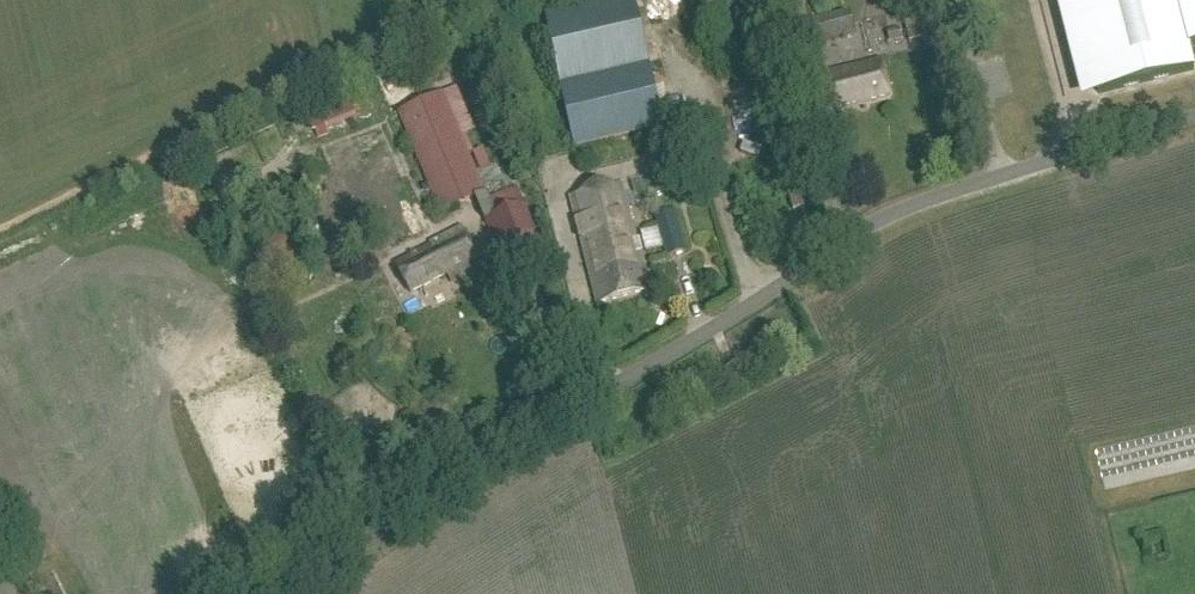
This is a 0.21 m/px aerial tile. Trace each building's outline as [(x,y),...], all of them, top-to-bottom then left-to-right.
[(665,126),(636,0),(602,0),(545,13),(575,147),(665,126)] [(1189,48),(1194,46),(1194,0),(1077,0),(1076,1),(1100,95),(1194,71),(1189,48)] [(809,22),(814,46),(855,35),(849,10),(809,22)] [(905,23),(909,41),(928,37),(922,17),(905,23)] [(887,32),(890,42),(904,38),(901,28),(887,32)] [(831,111),(890,96),(882,61),(822,76),(831,111)] [(439,214),(473,200),(499,263),(542,245),(517,185),(490,196),(447,90),(396,110),(439,214)] [(306,109),(316,135),(361,117),(351,91),(306,109)] [(596,303),(648,290),(622,187),(571,200),(596,303)] [(790,195),(795,211),(806,207),(801,192),(790,195)] [(654,216),(667,258),(687,250),(674,210),(654,216)] [(452,284),(482,267),(461,230),(392,269),(409,298),(447,276),(452,284)] [(255,236),(243,238),(249,262),(260,260),(255,236)]
